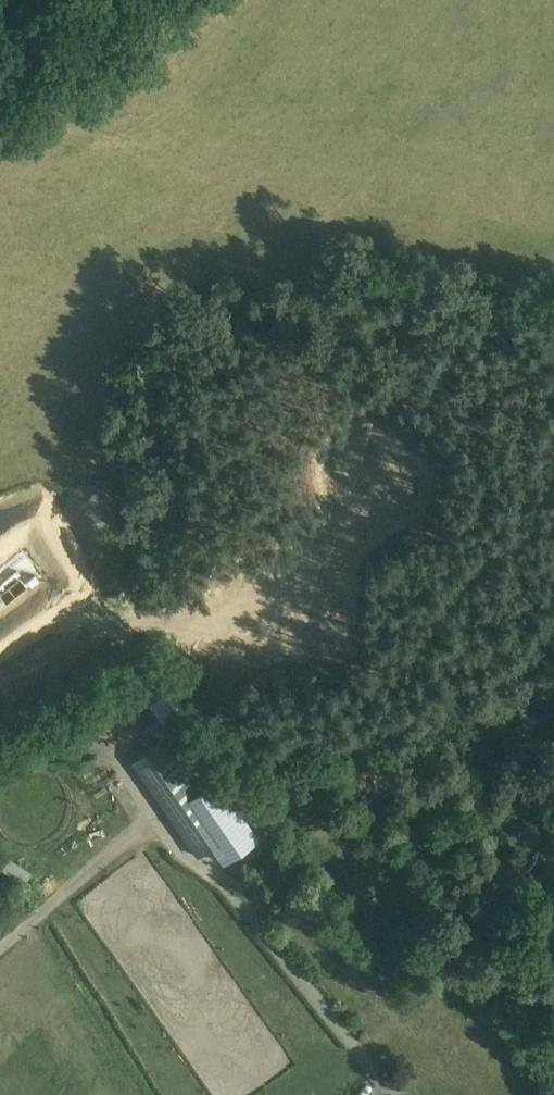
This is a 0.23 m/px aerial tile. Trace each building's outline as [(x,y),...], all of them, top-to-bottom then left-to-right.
[(212,847),(223,863),(261,837),(220,779),(211,785),(174,733),(133,762),(198,856),(212,847)] [(116,766),(126,761),(114,738),(104,744),(116,766)]
